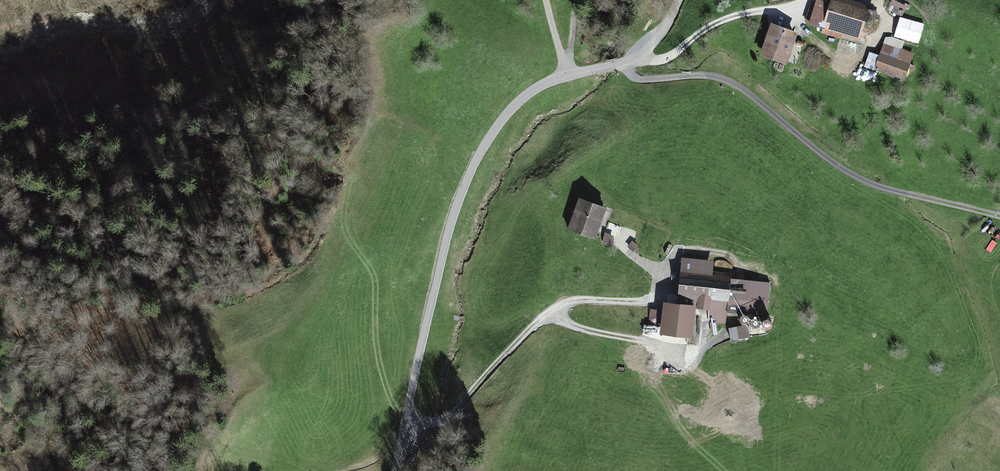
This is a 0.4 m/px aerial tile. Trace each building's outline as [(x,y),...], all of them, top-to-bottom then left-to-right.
[(829,11),(815,6),(808,28),(859,44),(869,13),(832,1),(829,11)] [(894,37),(920,43),(925,23),(899,16),(894,37)] [(796,38),(770,30),(760,61),(786,70),(796,38)] [(904,46),(886,40),(874,75),(905,86),(915,58),(902,54),(904,46)] [(605,215),(577,206),(567,236),(595,245),(605,215)] [(605,233),(602,242),(611,245),(614,236),(605,233)] [(716,264),(683,261),(679,300),(702,302),(701,313),(711,314),(710,326),(729,328),(734,281),(715,279),(716,264)] [(588,310),(572,311),(572,324),(588,324),(588,310)] [(553,325),(542,330),(546,339),(557,334),(553,325)] [(747,330),(727,334),(730,345),(749,340),(747,330)]
